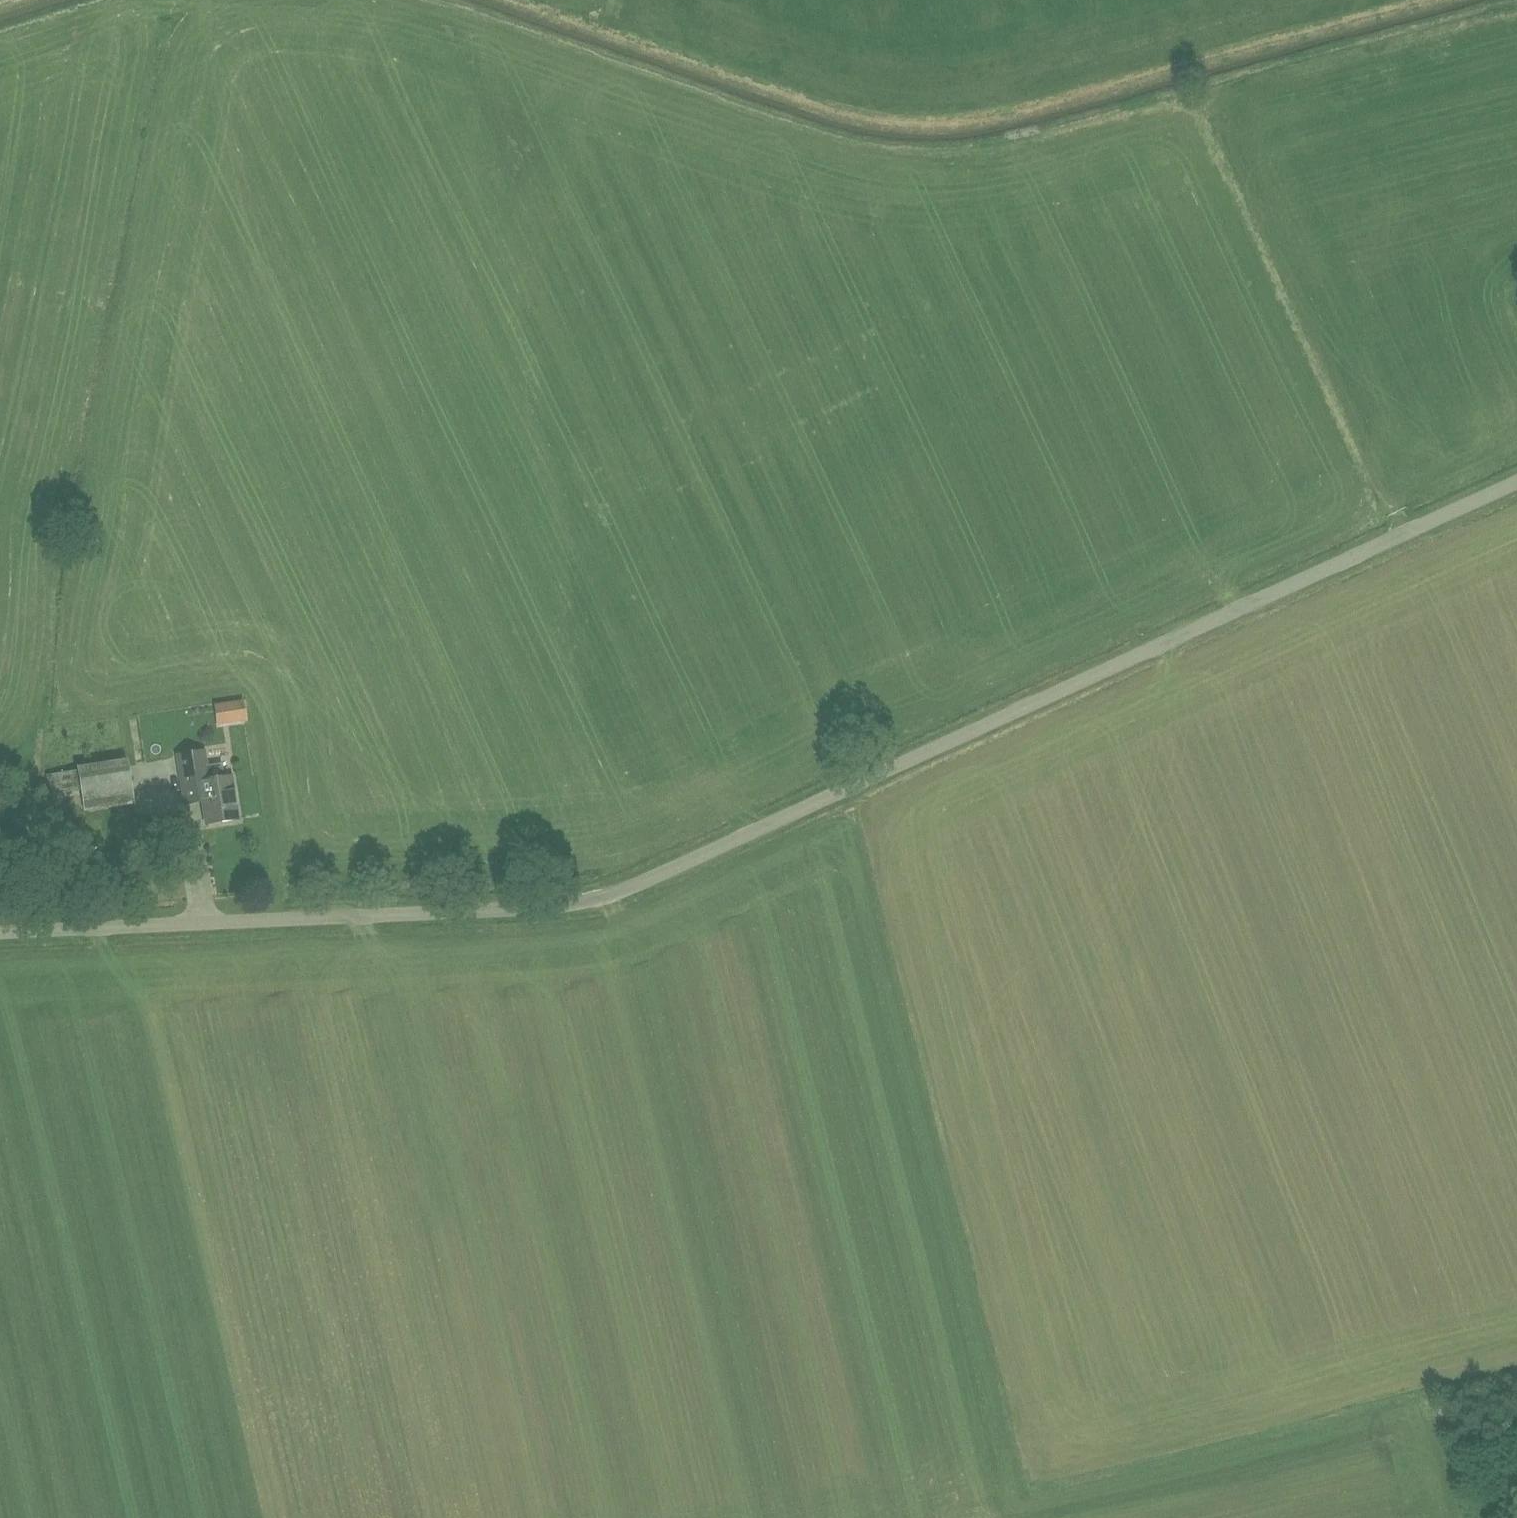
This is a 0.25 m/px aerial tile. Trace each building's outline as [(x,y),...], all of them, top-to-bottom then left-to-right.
[(212,718),(216,734),(229,731),(226,715),(212,718)] [(186,805),(203,802),(207,824),(238,819),(232,776),(228,776),(226,764),(207,767),(205,751),(179,755),(186,805)] [(84,813),(135,804),(128,760),(77,768),(77,769),(47,776),(50,796),(81,791),(84,813)]
